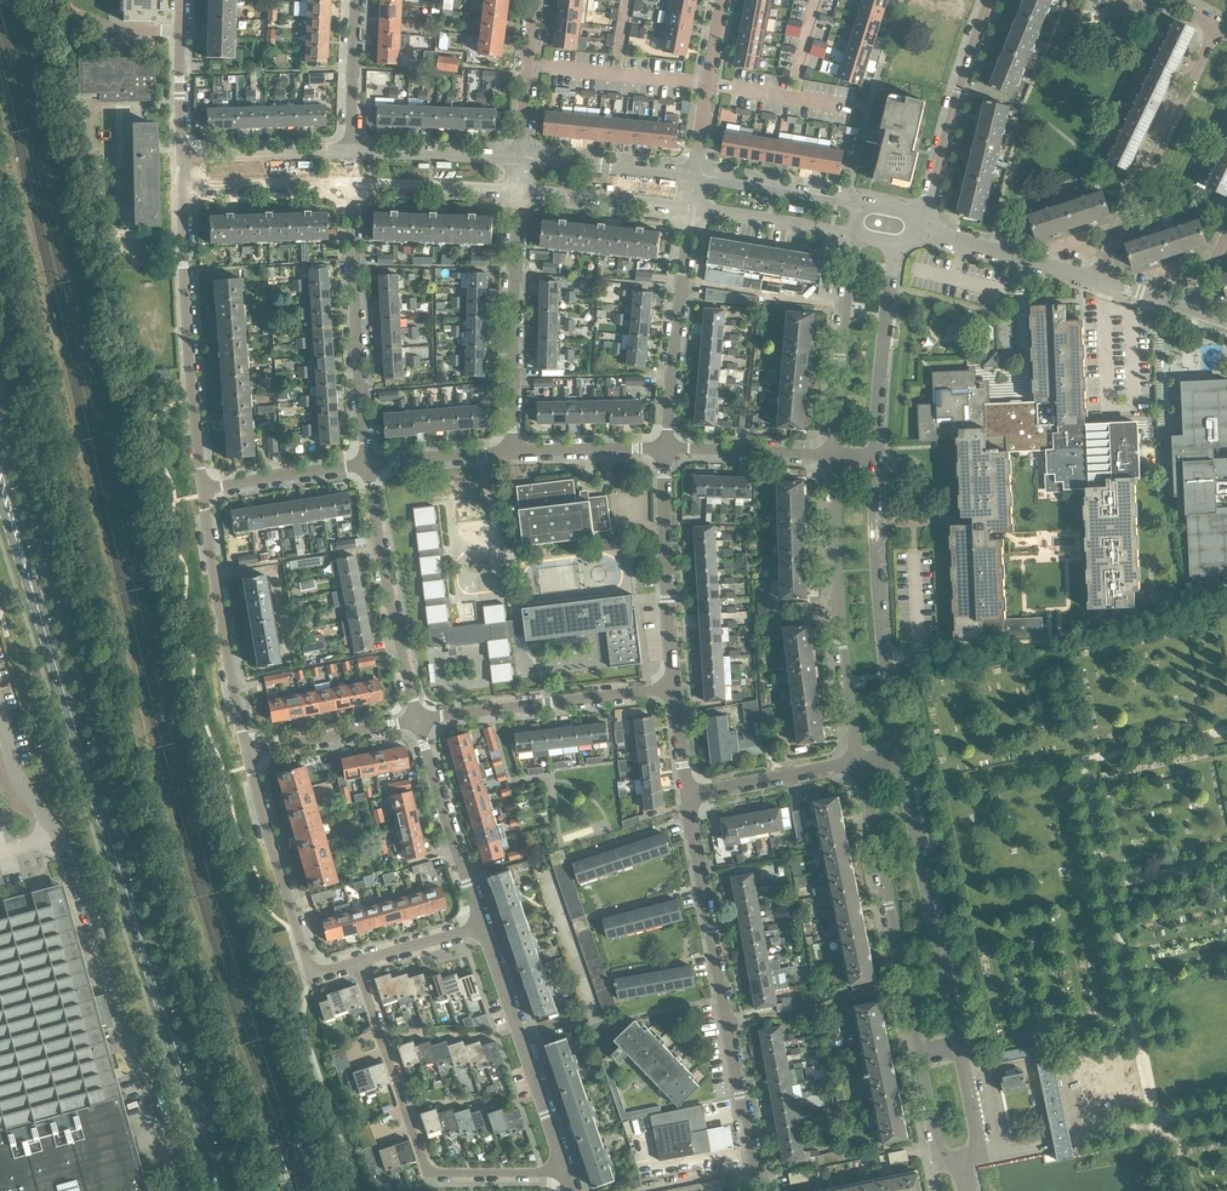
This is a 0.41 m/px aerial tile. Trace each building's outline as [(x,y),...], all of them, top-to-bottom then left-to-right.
[(159,3),(159,0),(123,0),(123,21),(155,22),(156,11),(159,11),(159,3)] [(208,18),(234,19),(235,0),(208,0),(208,18)] [(510,1),(510,0),(488,0),(486,15),(508,18),(510,1)] [(560,7),(588,11),(589,0),(561,0),(560,7)] [(694,16),(697,3),(679,0),(668,0),(666,11),(694,16)] [(861,2),(885,9),(888,0),(862,0),(861,2)] [(1024,5),(1023,4),(1019,13),(1043,23),(1051,2),(1052,0),(1026,0),(1024,5)] [(772,5),(747,1),(745,14),(769,18),(772,5)] [(309,2),(309,17),(328,18),(329,3),(309,2)] [(885,9),(861,2),(857,14),(881,22),(885,9)] [(402,5),(383,4),(382,19),(401,20),(402,5)] [(586,24),(588,11),(560,7),(558,20),(586,24)] [(694,16),(666,11),(664,24),(692,29),(694,16)] [(1036,38),(1043,23),(1019,13),(1015,22),(1016,23),(1011,37),(1009,41),(1008,41),(1004,50),(1028,59),(1036,38)] [(769,18),(745,14),(742,27),(767,31),(769,18)] [(881,22),(857,14),(853,27),(877,34),(881,22)] [(504,46),(505,40),(508,18),(486,15),(481,54),(503,56),(504,46)] [(308,31),(328,32),(328,18),(309,17),(308,31)] [(208,18),(207,41),(207,57),(224,58),(231,58),(233,58),(234,19),(208,18)] [(382,19),(381,33),(401,34),(401,20),(382,19)] [(558,20),(556,33),(581,36),(583,24),(586,24),(558,20)] [(1197,30),(1176,20),(1176,21),(1174,26),(1172,25),(1171,27),(1173,28),(1163,49),(1160,48),(1159,50),(1162,51),(1159,56),(1179,66),(1196,31),(1197,30)] [(692,29),(664,24),(667,25),(665,37),(661,36),(661,37),(689,42),(692,29)] [(767,31),(742,27),(740,39),(764,44),(767,31)] [(877,34),(853,27),(849,39),(873,47),(877,34)] [(308,31),(307,46),(327,47),(328,32),(308,31)] [(381,33),(380,48),(400,49),(401,34),(381,33)] [(579,50),(581,36),(556,33),(555,47),(579,50)] [(689,42),(661,37),(659,50),(687,55),(689,42)] [(764,44),(740,39),(738,52),(762,57),(764,44)] [(873,47),(849,39),(845,52),(869,59),(873,47)] [(275,46),(264,46),(264,54),(275,55),(275,46)] [(327,47),(307,46),(306,61),(326,62),(327,47)] [(400,49),(380,48),(380,64),(381,64),(381,63),(399,64),(400,49)] [(993,77),(991,81),(989,86),(992,87),(1012,96),(1019,81),(1019,80),(1022,74),(1028,59),(1004,50),(1001,59),(1002,59),(994,77),(993,77)] [(762,57),(738,52),(735,66),(759,70),(762,57)] [(869,59),(845,52),(842,64),(865,72),(869,59)] [(1179,66),(1159,56),(1157,61),(1155,60),(1154,61),(1156,63),(1146,84),(1143,83),(1143,85),(1145,86),(1143,91),(1162,100),(1179,66)] [(440,57),(439,67),(457,69),(459,59),(440,57)] [(155,100),(155,93),(154,63),(133,63),(133,59),(131,59),(82,60),(80,60),(81,92),(83,92),(101,91),(101,101),(155,100)] [(865,72),(842,64),(837,77),(861,85),(865,72)] [(261,77),(261,71),(256,71),(250,71),(250,75),(250,82),(251,82),(256,82),(256,77),(261,77)] [(484,80),(498,81),(499,73),(484,71),(484,80)] [(221,101),(221,91),(222,91),(221,76),(211,76),(212,93),(216,93),(216,101),(221,101)] [(1162,100),(1143,91),(1140,96),(1138,94),(1137,96),(1140,97),(1129,119),(1126,118),(1126,120),(1128,121),(1126,126),(1145,136),(1162,100)] [(389,98),(388,98),(388,106),(380,105),(380,107),(376,107),(376,114),(379,114),(379,126),(393,126),(394,106),(394,99),(389,98)] [(887,130),(876,174),(912,183),(919,153),(914,152),(925,108),(889,99),(882,129),(887,130)] [(453,101),(448,100),(447,100),(447,108),(439,107),(438,128),(452,128),(453,108),(453,101)] [(988,101),(985,100),(983,110),(984,110),(979,130),(978,130),(976,139),(1000,144),(1009,106),(988,101)] [(483,102),(482,109),(482,129),(496,130),(496,119),(500,119),(500,111),(497,111),(497,109),(488,109),(488,106),(487,106),(487,102),(483,102)] [(310,106),(310,126),(325,126),(324,105),(315,105),(310,106)] [(266,127),(281,127),(280,106),(266,107),(266,127)] [(281,127),(296,126),(295,106),(280,106),(281,127)] [(296,126),(310,126),(310,106),(308,106),(295,106),(296,126)] [(394,106),(393,126),(409,127),(409,106),(394,106)] [(409,106),(409,127),(423,127),(424,107),(409,106)] [(237,128),(252,128),(251,107),(237,108),(237,128)] [(252,128),(266,127),(266,107),(251,107),(252,128)] [(423,127),(438,128),(439,107),(424,107),(423,127)] [(208,129),(223,128),(222,108),(207,109),(208,129)] [(223,128),(237,128),(237,108),(222,108),(223,128)] [(452,128),(467,129),(468,108),(453,108),(452,128)] [(467,129),(482,129),(482,109),(468,108),(467,129)] [(545,134),(559,136),(561,113),(547,112),(545,134)] [(574,115),(561,113),(559,136),(572,137),(574,115)] [(572,137),(585,138),(587,116),(574,115),(572,137)] [(600,117),(587,116),(585,138),(598,140),(600,117)] [(598,140),(611,141),(613,119),(600,117),(598,140)] [(626,120),(613,119),(611,141),(624,142),(626,120)] [(639,121),(626,120),(624,142),(637,144),(639,121)] [(652,123),(639,121),(637,144),(650,145),(652,123)] [(665,124),(652,123),(650,145),(663,146),(665,124)] [(679,125),(665,124),(663,146),(677,148),(679,125)] [(154,145),(155,144),(155,125),(152,125),(137,125),(137,126),(134,126),(135,144),(135,156),(127,157),(128,194),(136,194),(137,206),(136,206),(136,225),(139,225),(154,224),(157,224),(156,205),(155,205),(155,193),(156,193),(155,156),(154,155),(154,145)] [(1145,136),(1126,126),(1123,131),(1121,130),(1120,132),(1122,133),(1112,155),(1109,154),(1108,156),(1111,157),(1109,161),(1108,161),(1129,171),(1129,170),(1145,136)] [(736,156),(740,134),(726,132),(723,154),(736,156)] [(753,136),(740,134),(736,156),(749,159),(753,136)] [(762,161),(766,139),(753,136),(749,159),(762,161)] [(779,141),(766,139),(762,161),(775,163),(779,141)] [(990,182),(1000,144),(976,139),(974,147),(975,148),(970,168),(969,168),(966,176),(990,182)] [(788,165),(792,143),(779,141),(775,163),(788,165)] [(805,145),(792,143),(788,165),(801,167),(805,145)] [(814,169),(817,147),(805,145),(801,167),(814,169)] [(1226,175),(1226,145),(1218,163),(1216,161),(1215,163),(1217,164),(1215,169),(1226,175)] [(830,149),(817,147),(814,169),(827,171),(830,149)] [(840,174),(844,152),(830,149),(827,171),(840,174)] [(97,169),(87,169),(88,183),(97,182),(97,169)] [(1207,187),(1206,186),(1206,187),(1226,197),(1226,196),(1226,195),(1226,175),(1215,169),(1209,182),(1207,181),(1206,183),(1208,184),(1207,187)] [(980,220),(990,182),(966,176),(964,185),(966,185),(961,206),(959,206),(957,215),(960,215),(960,216),(962,216),(980,220)] [(1073,227),(1086,223),(1109,216),(1109,215),(1108,215),(1102,194),(1103,193),(1102,193),(1085,198),(1085,196),(1082,197),(1083,199),(1066,204),(1073,227)] [(1037,239),(1050,235),(1073,227),(1066,204),(1049,210),(1049,207),(1046,208),(1047,211),(1030,216),(1031,217),(1038,237),(1037,238),(1037,239)] [(298,213),(297,213),(297,214),(288,214),(288,241),(326,240),(327,240),(326,213),(317,213),(316,213),(310,214),(310,211),(303,212),(303,214),(298,214),(298,213)] [(376,240),(415,241),(416,214),(407,214),(407,213),(406,213),(406,214),(400,214),(400,212),(393,211),(393,214),(387,213),(388,213),(387,213),(377,213),(376,213),(376,240)] [(249,242),(288,241),(288,214),(287,214),(278,215),(278,214),(277,214),(277,215),(272,215),(272,213),(264,213),(264,215),(259,215),(258,215),(249,215),(249,242)] [(415,241),(454,242),(455,215),(455,216),(445,215),(444,215),(439,215),(439,213),(432,213),(432,215),(426,215),(426,214),(426,215),(416,214),(415,241)] [(211,244),(211,243),(249,242),(249,215),(248,215),(239,216),(239,215),(238,215),(238,216),(233,216),(232,214),(226,214),(226,216),(220,216),(210,216),(209,216),(210,244),(211,244)] [(493,216),(493,217),(484,216),(483,216),(477,216),(477,214),(470,214),(470,216),(465,216),(465,215),(464,215),(464,216),(455,215),(454,242),(492,243),(492,244),(493,216)] [(574,223),(573,223),(568,223),(568,220),(561,220),(561,222),(555,221),(545,220),(544,220),(542,247),(543,247),(543,246),(581,250),(584,224),(583,224),(574,223)] [(1170,256),(1183,252),(1206,244),(1206,243),(1205,243),(1198,222),(1199,222),(1198,221),(1181,227),(1181,224),(1178,225),(1179,227),(1163,233),(1170,256)] [(584,224),(581,250),(620,254),(623,227),(622,227),(622,228),(613,227),(612,226),(612,227),(607,226),(607,224),(599,224),(599,226),(594,225),(593,225),(584,224)] [(651,231),(652,230),(651,230),(651,231),(645,230),(645,228),(638,227),(638,230),(632,229),(632,228),(632,229),(623,228),(623,227),(620,254),(658,258),(661,231),(660,231),(660,232),(652,231),(651,231)] [(1134,267),(1147,263),(1170,256),(1163,233),(1146,238),(1145,236),(1142,237),(1143,239),(1126,244),(1127,245),(1131,256),(1134,266),(1134,267)] [(712,237),(711,245),(708,264),(705,281),(743,287),(750,243),(712,237)] [(751,285),(750,288),(780,293),(787,250),(750,243),(743,287),(745,287),(745,284),(751,285)] [(805,280),(821,283),(824,264),(825,256),(787,250),(780,293),(783,294),(784,289),(788,290),(788,294),(802,297),(802,293),(803,293),(805,280)] [(394,255),(379,255),(379,264),(394,264),(394,255)] [(487,265),(487,257),(473,257),(473,265),(487,265)] [(544,271),(559,273),(560,264),(545,262),(544,271)] [(322,269),(310,270),(309,270),(309,285),(328,283),(327,268),(322,269)] [(652,282),(653,273),(638,272),(637,280),(652,282)] [(470,273),(469,287),(488,288),(488,274),(470,273)] [(381,276),(382,290),(400,289),(399,275),(381,276)] [(243,317),(240,278),(213,280),(216,319),(243,317)] [(560,282),(541,281),(541,296),(560,296),(560,282)] [(310,290),(310,299),(329,298),(328,283),(309,285),(306,285),(306,290),(310,290)] [(469,287),(469,302),(487,303),(488,288),(469,287)] [(720,297),(721,291),(707,288),(707,295),(720,297)] [(382,290),(382,305),(401,304),(400,289),(382,290)] [(633,306),(652,308),(654,292),(635,290),(633,306)] [(730,292),(721,291),(720,297),(719,302),(726,303),(734,303),(735,298),(734,298),(730,292)] [(735,298),(734,303),(748,303),(748,295),(741,294),(735,298)] [(760,297),(748,295),(748,303),(760,304),(760,297)] [(541,310),(559,311),(560,296),(541,296),(541,310)] [(311,309),(311,314),(330,312),(329,298),(310,299),(311,309)] [(277,301),(269,302),(270,316),(278,316),(277,301)] [(468,317),(487,317),(487,303),(469,302),(468,317)] [(401,304),(382,305),(383,319),(402,318),(401,304)] [(1032,306),(1037,403),(1084,401),(1081,320),(1067,320),(1066,304),(1059,305),(1032,306)] [(633,306),(632,321),(651,323),(652,308),(633,306)] [(705,308),(704,322),(724,324),(726,310),(705,308)] [(541,325),(559,326),(559,311),(541,310),(541,325)] [(788,311),(785,350),(811,352),(813,336),(814,336),(815,330),(813,330),(815,313),(788,311)] [(331,327),(330,312),(311,314),(312,328),(331,327)] [(216,319),(217,336),(219,358),(246,356),(243,317),(216,319)] [(468,317),(468,332),(487,332),(487,317),(468,317)] [(383,319),(384,334),(402,333),(402,328),(402,318),(383,319)] [(630,336),(649,337),(651,323),(632,321),(630,336)] [(704,322),(703,337),(723,339),(724,324),(704,322)] [(540,340),(559,340),(559,326),(541,325),(540,340)] [(312,328),(313,343),(332,342),(331,327),(312,328)] [(487,332),(468,332),(468,346),(486,347),(487,332)] [(402,333),(384,334),(385,349),(403,347),(402,333)] [(630,336),(629,350),(648,352),(649,337),(630,336)] [(702,352),(722,353),(723,339),(703,337),(702,352)] [(540,354),(558,355),(559,340),(540,340),(540,354)] [(313,343),(314,357),(333,356),(332,342),(313,343)] [(468,346),(467,361),(486,361),(486,347),(468,346)] [(385,349),(386,363),(404,362),(403,347),(385,349)] [(646,366),(648,352),(629,350),(628,364),(646,366)] [(785,350),(782,389),(808,391),(809,375),(811,375),(811,369),(810,368),(811,352),(785,350)] [(702,352),(700,366),(721,368),(722,353),(702,352)] [(998,352),(984,367),(999,366),(998,352)] [(558,370),(558,355),(540,354),(540,369),(545,369),(547,370),(558,370)] [(219,358),(220,375),(222,397),(249,395),(246,356),(219,358)] [(307,372),(315,372),(334,371),(333,356),(314,357),(308,358),(309,367),(306,367),(299,367),(299,373),(307,372)] [(486,361),(467,361),(467,376),(485,376),(486,361)] [(405,377),(404,362),(386,363),(387,378),(405,377)] [(699,381),(719,382),(726,383),(727,378),(727,377),(720,376),(721,368),(700,366),(699,381)] [(168,383),(167,370),(139,372),(140,385),(168,383)] [(315,372),(316,386),(335,385),(334,371),(315,372)] [(987,428),(986,404),(981,404),(981,403),(981,397),(985,396),(985,388),(969,389),(968,373),(935,374),(936,406),(921,407),(922,440),(930,439),(935,439),(939,439),(955,438),(955,437),(960,437),(959,429),(987,428)] [(645,385),(645,378),(645,377),(626,378),(626,385),(630,385),(630,389),(638,389),(638,385),(645,385)] [(748,386),(749,380),(727,378),(726,383),(726,384),(748,386)] [(1181,381),(1184,435),(1172,436),(1175,497),(1186,496),(1190,577),(1208,576),(1208,579),(1220,578),(1220,575),(1226,575),(1226,379),(1181,381)] [(699,381),(698,395),(718,397),(719,382),(699,381)] [(490,383),(471,385),(472,392),(490,391),(490,383)] [(316,386),(317,401),(336,400),(335,385),(316,386)] [(807,414),(808,413),(808,407),(807,407),(808,391),(782,389),(778,428),(805,430),(806,414),(807,414)] [(399,399),(399,392),(380,393),(381,400),(399,399)] [(222,397),(224,419),(225,440),(252,438),(249,395),(222,397)] [(698,395),(697,410),(717,412),(718,397),(698,395)] [(317,401),(318,416),(337,414),(336,400),(317,401)] [(1085,424),(1084,401),(1037,403),(1032,403),(1032,402),(986,404),(987,428),(1007,427),(1007,442),(1037,441),(1038,450),(1046,449),(1047,474),(1045,474),(1055,474),(1056,482),(1064,482),(1064,492),(1065,492),(1065,490),(1086,489),(1134,487),(1133,478),(1140,477),(1139,446),(1142,432),(1141,432),(1135,432),(1134,421),(1132,421),(1132,422),(1085,424)] [(597,403),(598,422),(613,422),(612,402),(597,403)] [(612,402),(613,422),(613,424),(627,423),(627,402),(612,402)] [(627,402),(627,423),(642,423),(642,421),(645,421),(645,415),(642,415),(642,402),(627,402)] [(540,423),(554,423),(554,403),(539,403),(540,423)] [(554,403),(554,423),(569,423),(568,403),(554,403)] [(568,403),(569,423),(583,422),(583,403),(568,403)] [(583,403),(583,422),(598,422),(597,403),(583,403)] [(489,425),(487,406),(474,408),(475,427),(489,425)] [(475,427),(474,408),(459,409),(461,428),(475,427)] [(446,429),(447,429),(461,428),(459,409),(445,410),(446,429)] [(445,410),(430,412),(432,430),(446,429),(445,410)] [(695,425),(715,427),(717,412),(697,410),(695,425)] [(415,413),(417,432),(432,430),(430,412),(415,413)] [(417,433),(417,432),(415,413),(400,414),(401,435),(417,433)] [(744,429),(746,413),(736,413),(735,428),(744,429)] [(318,416),(319,430),(338,429),(337,414),(318,416)] [(387,436),(389,436),(401,435),(400,414),(385,416),(387,428),(384,429),(385,435),(387,435),(387,436)] [(748,429),(756,430),(757,430),(758,414),(749,414),(748,429)] [(959,429),(960,437),(963,525),(952,525),(957,638),(1027,635),(1027,619),(1004,620),(1001,540),(990,540),(990,534),(1012,533),(1008,451),(1009,451),(1009,445),(1007,445),(1007,442),(1007,427),(987,428),(959,429)] [(338,429),(319,430),(320,444),(338,443),(338,429)] [(281,451),(290,450),(288,435),(280,436),(281,451)] [(269,452),(277,451),(276,436),(268,437),(269,452)] [(227,458),(254,456),(252,438),(225,440),(227,458)] [(693,476),(693,478),(693,496),(708,496),(709,476),(693,476)] [(708,496),(712,497),(723,497),(724,477),(709,476),(708,496)] [(723,497),(737,497),(738,477),(724,477),(723,497)] [(738,477),(737,497),(751,498),(752,478),(738,477)] [(523,509),(520,509),(522,527),(515,528),(517,542),(524,541),(525,546),(595,537),(595,532),(612,530),(607,495),(577,499),(574,479),(517,486),(519,501),(519,502),(522,501),(523,509)] [(778,482),(779,521),(806,520),(805,481),(778,482)] [(1134,487),(1086,489),(1091,609),(1121,608),(1136,607),(1135,591),(1138,591),(1134,487)] [(335,515),(350,513),(347,494),(333,496),(335,515)] [(321,517),(335,515),(333,496),(318,499),(321,517)] [(318,499),(304,501),(307,520),(321,517),(318,499)] [(292,522),(307,520),(304,501),(289,503),(292,522)] [(289,503),(275,505),(278,524),(292,522),(289,503)] [(263,526),(278,524),(275,505),(260,508),(263,526)] [(422,575),(423,575),(424,581),(423,582),(425,600),(426,600),(427,606),(426,606),(429,624),(430,630),(429,630),(431,648),(447,646),(447,648),(449,647),(449,652),(450,652),(450,651),(456,650),(456,651),(457,651),(456,645),(488,641),(490,658),(491,658),(492,665),(491,665),(493,684),(494,683),(512,681),(513,680),(513,681),(514,681),(512,663),(515,663),(514,655),(511,655),(509,639),(512,638),(526,636),(527,639),(604,630),(603,627),(606,626),(611,667),(643,663),(636,608),(629,608),(628,604),(630,604),(631,596),(634,595),(634,594),(523,608),(523,609),(529,608),(530,616),(524,616),(524,619),(510,621),(507,621),(504,604),(484,606),(486,624),(453,628),(453,621),(449,621),(447,604),(451,604),(450,596),(446,597),(444,580),(447,580),(446,572),(443,572),(441,556),(444,555),(443,547),(440,548),(438,531),(441,531),(440,523),(437,523),(435,506),(414,508),(416,527),(417,526),(418,533),(417,533),(419,551),(420,551),(421,557),(420,557),(422,575)] [(260,508),(246,510),(249,529),(263,526),(260,508)] [(250,535),(249,529),(246,510),(231,512),(235,537),(249,535),(250,535)] [(779,521),(780,559),(807,559),(806,520),(779,521)] [(696,542),(715,540),(714,526),(695,527),(696,542)] [(602,539),(603,551),(634,547),(633,535),(602,539)] [(355,540),(336,543),(337,550),(356,547),(355,540)] [(696,542),(697,556),(716,555),(715,540),(696,542)] [(239,565),(258,562),(257,555),(238,558),(239,565)] [(697,556),(697,571),(717,569),(716,555),(697,556)] [(358,571),(356,562),(355,556),(337,559),(338,567),(331,568),(332,576),(339,575),(358,571)] [(320,557),(297,561),(298,568),(322,565),(320,557)] [(808,598),(807,559),(780,559),(781,599),(808,598)] [(298,568),(297,561),(289,562),(290,570),(298,568)] [(697,571),(698,585),(718,584),(717,569),(697,571)] [(339,575),(342,590),(361,586),(358,571),(339,575)] [(265,576),(242,579),(250,623),(272,619),(265,576)] [(310,581),(301,583),(303,590),(311,589),(310,581)] [(698,585),(699,600),(719,599),(718,584),(698,585)] [(364,601),(361,586),(342,590),(345,605),(364,601)] [(699,600),(700,614),(720,613),(719,599),(699,600)] [(345,605),(348,620),(367,617),(364,601),(345,605)] [(309,613),(318,611),(316,605),(307,607),(309,613)] [(720,613),(700,614),(701,629),(721,628),(720,613)] [(348,620),(351,635),(370,632),(367,617),(348,620)] [(250,623),(254,650),(257,666),(279,662),(272,619),(250,623)] [(304,619),(296,620),(298,630),(306,629),(304,619)] [(815,663),(810,625),(783,627),(788,667),(815,663)] [(701,629),(702,643),(722,642),(721,628),(701,629)] [(370,632),(351,635),(354,651),(373,648),(370,632)] [(324,643),(322,635),(313,637),(315,644),(324,643)] [(702,643),(703,658),(723,657),(722,642),(702,643)] [(325,650),(324,643),(315,644),(302,647),(303,654),(325,650)] [(375,664),(374,657),(358,659),(359,667),(375,664)] [(703,658),(704,672),(724,671),(723,657),(703,658)] [(349,661),(341,663),(343,671),(350,670),(349,661)] [(788,667),(793,705),(820,702),(815,663),(788,667)] [(335,672),(333,664),(326,665),(328,674),(335,672)] [(319,667),(311,668),(313,677),(320,675),(319,667)] [(302,670),(295,671),(297,680),(304,678),(302,670)] [(724,671),(704,672),(705,687),(725,686),(724,671)] [(280,675),(281,683),(288,681),(287,674),(280,675)] [(280,675),(264,678),(266,685),(281,683),(280,675)] [(378,680),(362,683),(363,687),(366,704),(366,703),(381,700),(381,701),(382,701),(378,680)] [(365,704),(366,704),(363,687),(362,683),(347,686),(350,707),(351,707),(350,706),(365,703),(365,704)] [(347,686),(331,689),(335,710),(335,709),(350,706),(350,707),(347,686)] [(725,686),(705,687),(706,701),(726,700),(725,686)] [(331,689),(315,692),(319,713),(320,713),(319,712),(334,709),(335,710),(331,689)] [(300,695),(304,716),(304,715),(319,712),(319,713),(315,692),(300,695)] [(300,695),(284,698),(288,719),(289,719),(289,718),(303,715),(304,716),(300,695)] [(288,719),(284,698),(269,701),(273,722),(273,721),(288,718),(288,719)] [(746,722),(760,720),(758,700),(743,702),(746,722)] [(798,744),(812,742),(825,740),(820,702),(793,705),(798,744)] [(731,753),(738,752),(739,757),(763,752),(761,731),(749,733),(744,734),(745,739),(739,741),(738,731),(730,732),(728,715),(706,718),(707,719),(712,761),(711,761),(712,762),(732,759),(731,753)] [(637,735),(655,732),(653,717),(635,719),(637,735)] [(591,724),(594,743),(608,741),(606,723),(591,724)] [(579,744),(594,743),(591,724),(576,726),(579,744)] [(564,746),(579,744),(576,726),(561,728),(564,746)] [(773,726),(765,727),(767,750),(775,749),(773,726)] [(489,745),(497,742),(492,727),(485,729),(489,745)] [(783,727),(774,728),(776,742),(785,741),(783,727)] [(549,748),(564,746),(561,728),(546,730),(549,748)] [(534,750),(549,748),(546,730),(531,732),(534,750)] [(518,752),(534,750),(531,732),(516,733),(518,750),(518,752)] [(655,732),(637,735),(638,749),(657,747),(655,732)] [(449,740),(453,754),(474,749),(469,734),(449,740)] [(491,751),(499,749),(497,742),(489,745),(491,751)] [(404,746),(403,746),(403,747),(389,750),(388,749),(392,769),(408,767),(404,746)] [(657,747),(638,749),(640,764),(659,762),(657,747)] [(373,752),(377,775),(385,774),(384,771),(392,769),(388,749),(388,750),(373,753),(373,752)] [(453,754),(458,770),(478,764),(474,749),(453,754)] [(357,755),(361,776),(362,781),(370,780),(369,777),(377,775),(373,752),(372,752),(372,753),(358,756),(357,755)] [(342,758),(341,758),(345,779),(361,776),(357,755),(357,756),(342,759),(342,758)] [(495,766),(503,764),(501,757),(493,760),(495,766)] [(659,762),(640,764),(642,779),(661,777),(659,762)] [(458,770),(462,785),(483,779),(478,764),(458,770)] [(282,790),(284,790),(286,796),(284,797),(289,812),(314,805),(304,767),(278,774),(282,790)] [(499,781),(507,779),(506,772),(498,775),(499,781)] [(661,777),(642,779),(644,794),(662,792),(661,777)] [(462,785),(467,800),(487,795),(483,779),(462,785)] [(395,783),(396,791),(411,787),(409,780),(395,783)] [(396,791),(395,783),(388,784),(390,792),(396,791)] [(340,788),(343,804),(351,803),(348,786),(340,788)] [(512,794),(510,787),(502,790),(504,796),(512,794)] [(394,811),(414,807),(410,791),(391,796),(394,811)] [(644,794),(646,809),(664,807),(662,792),(644,794)] [(467,800),(471,815),(491,810),(487,795),(467,800)] [(837,797),(823,799),(814,801),(823,847),(846,843),(842,823),(845,823),(844,817),(844,816),(841,816),(837,797)] [(516,809),(514,803),(506,805),(508,811),(516,809)] [(325,843),(314,805),(289,812),(293,827),(295,828),(297,834),(295,835),(299,850),(325,843)] [(372,808),(374,817),(383,815),(381,806),(372,808)] [(414,807),(394,811),(398,827),(417,822),(414,807)] [(765,810),(769,832),(785,829),(780,807),(765,810)] [(471,815),(476,831),(496,825),(491,810),(471,815)] [(755,834),(769,832),(765,810),(751,813),(755,834)] [(803,810),(794,812),(793,812),(798,839),(809,837),(803,810)] [(751,813),(736,816),(740,837),(741,842),(747,841),(747,843),(749,843),(748,836),(755,834),(751,813)] [(383,815),(374,817),(375,823),(384,821),(383,815)] [(639,816),(623,821),(625,828),(641,823),(639,816)] [(741,842),(740,837),(736,816),(722,819),(726,840),(727,846),(741,843),(741,842)] [(522,817),(519,818),(511,820),(512,827),(524,823),(522,817)] [(417,822),(398,827),(401,842),(421,837),(417,822)] [(480,845),(500,840),(505,838),(501,824),(496,825),(476,831),(480,845)] [(653,859),(671,853),(665,833),(646,839),(653,859)] [(397,851),(403,850),(405,858),(425,853),(421,837),(401,842),(393,844),(394,849),(397,851)] [(377,848),(386,846),(384,838),(375,840),(377,848)] [(646,839),(640,841),(628,845),(635,865),(653,859),(646,839)] [(505,855),(500,840),(480,845),(484,861),(505,855)] [(336,881),(325,843),(299,850),(304,865),(306,866),(307,871),(306,873),(310,888),(336,881)] [(854,868),(854,867),(853,861),(850,862),(846,843),(823,847),(833,893),(855,888),(852,869),(854,868)] [(628,845),(622,847),(610,851),(617,871),(635,865),(628,845)] [(509,853),(511,860),(529,855),(527,848),(509,853)] [(567,861),(563,849),(550,853),(554,866),(567,861)] [(610,851),(604,853),(592,857),(599,877),(617,871),(610,851)] [(592,857),(586,859),(574,863),(580,883),(599,877),(592,857)] [(431,861),(417,865),(419,872),(425,871),(433,868),(431,861)] [(569,868),(567,861),(554,866),(556,873),(569,868)] [(556,873),(559,879),(572,875),(569,868),(556,873)] [(490,877),(497,897),(505,923),(526,916),(521,899),(524,898),(519,884),(516,885),(511,869),(490,877)] [(425,871),(419,872),(421,880),(427,878),(425,871)] [(735,891),(756,887),(754,872),(732,876),(735,891)] [(561,886),(574,882),(572,875),(559,879),(561,886)] [(354,889),(361,887),(359,880),(352,882),(354,889)] [(561,886),(564,893),(576,888),(574,882),(561,886)] [(143,1174),(122,1097),(63,883),(45,888),(44,883),(30,887),(31,891),(30,891),(31,892),(4,899),(4,898),(2,898),(3,900),(0,900),(0,1190),(148,1190),(143,1174)] [(425,891),(430,912),(445,908),(440,886),(425,891)] [(737,906),(760,902),(773,899),(772,894),(758,896),(756,887),(735,891),(737,906)] [(566,900),(579,895),(576,888),(564,893),(566,900)] [(864,914),(864,913),(862,907),(859,907),(855,888),(833,893),(842,938),(865,934),(861,914),(864,914)] [(330,890),(311,895),(313,902),(332,897),(330,890)] [(430,912),(425,891),(410,895),(415,916),(430,912)] [(415,916),(410,895),(395,899),(400,920),(415,916)] [(566,900),(568,907),(581,902),(579,895),(566,900)] [(400,920),(395,899),(380,903),(386,924),(400,920)] [(678,900),(659,904),(664,924),(683,919),(678,900)] [(365,907),(371,928),(386,924),(380,903),(379,902),(378,901),(377,901),(376,901),(376,902),(375,902),(374,903),(373,902),(372,902),(371,901),(369,901),(368,902),(367,902),(367,903),(366,903),(366,905),(365,905),(365,906),(365,907)] [(571,913),(583,909),(581,902),(568,907),(571,913)] [(740,920),(762,916),(760,902),(737,906),(740,920)] [(659,904),(641,909),(646,929),(664,924),(659,904)] [(351,912),(356,933),(371,928),(365,907),(351,912)] [(571,913),(573,920),(586,915),(583,909),(571,913)] [(641,909),(622,914),(628,934),(646,929),(641,909)] [(336,916),(342,937),(356,933),(351,912),(336,916)] [(628,934),(622,914),(604,919),(609,939),(628,934)] [(590,928),(587,920),(586,915),(573,920),(577,933),(590,928)] [(342,937),(336,916),(321,920),(327,941),(342,937)] [(505,923),(521,971),(543,963),(537,947),(540,946),(535,932),(532,933),(526,916),(505,923)] [(740,920),(743,935),(765,931),(762,916),(740,920)] [(592,935),(590,928),(577,933),(580,939),(592,935)] [(274,942),(289,937),(286,930),(272,934),(274,942)] [(743,935),(745,949),(767,945),(765,931),(743,935)] [(851,984),(861,982),(874,980),(870,960),(873,959),(873,958),(872,952),(869,953),(865,934),(842,938),(851,984)] [(582,946),(595,941),(592,935),(580,939),(582,946)] [(277,950),(291,945),(289,937),(274,942),(277,950)] [(597,948),(595,941),(582,946),(584,953),(597,948)] [(278,957),(293,953),(291,945),(277,950),(276,950),(278,957)] [(745,949),(748,964),(770,960),(767,945),(745,949)] [(586,959),(599,955),(597,948),(584,953),(586,959)] [(293,953),(278,957),(280,965),(281,965),(296,960),(293,953)] [(602,961),(599,955),(586,959),(589,966),(602,961)] [(284,972),(298,967),(296,960),(281,965),(284,972)] [(773,975),(770,960),(748,964),(751,979),(773,975)] [(591,973),(604,968),(602,961),(589,966),(591,973)] [(521,971),(531,998),(538,1019),(540,1018),(540,1019),(543,1018),(543,1017),(559,1012),(553,994),(555,994),(550,979),(548,980),(543,963),(521,971)] [(692,966),(673,969),(676,989),(695,985),(692,966)] [(286,979),(300,974),(298,967),(284,972),(286,979)] [(591,973),(593,979),(606,975),(604,968),(591,973)] [(673,969),(654,972),(658,992),(676,989),(673,969)] [(654,972),(635,976),(639,996),(658,992),(654,972)] [(396,993),(391,978),(390,973),(374,978),(381,999),(396,993)] [(406,973),(391,978),(396,993),(398,999),(413,994),(408,978),(406,973)] [(415,999),(429,994),(424,978),(423,973),(408,978),(413,994),(415,999)] [(439,1002),(448,999),(441,978),(439,973),(424,978),(429,994),(431,999),(437,997),(439,1002)] [(456,973),(441,978),(448,999),(454,997),(456,1002),(464,999),(458,978),(456,973)] [(458,978),(464,999),(471,997),(472,1001),(481,998),(473,973),(458,978)] [(288,985),(302,980),(300,974),(286,979),(288,985)] [(593,979),(598,992),(611,987),(606,975),(593,979)] [(751,979),(753,993),(775,989),(773,975),(751,979)] [(616,979),(617,982),(615,982),(616,985),(617,984),(620,999),(639,996),(635,976),(616,979)] [(290,991),(304,987),(302,980),(288,985),(290,991)] [(356,984),(342,989),(349,1010),(363,1005),(356,984)] [(598,992),(600,998),(613,994),(611,987),(598,992)] [(328,999),(319,1003),(325,1020),(335,1017),(334,1015),(349,1010),(342,989),(326,994),(328,999)] [(775,989),(753,993),(756,1009),(763,1007),(777,1004),(778,1004),(776,996),(775,989)] [(600,998),(602,1005),(615,1001),(613,994),(600,998)] [(778,1004),(777,1004),(778,1010),(793,1008),(791,996),(784,997),(784,995),(776,996),(778,1004)] [(618,1007),(615,1001),(602,1005),(605,1012),(618,1007)] [(887,1027),(885,1021),(885,1020),(882,1020),(878,1001),(865,1004),(865,1002),(858,1003),(858,1005),(855,1005),(865,1051),(888,1047),(884,1027),(887,1027)] [(827,1034),(841,1031),(838,1020),(833,1021),(833,1017),(824,1018),(827,1034)] [(414,1026),(411,1018),(406,1020),(408,1026),(414,1026)] [(679,1106),(681,1105),(683,1103),(700,1086),(690,1076),(692,1073),(648,1028),(646,1031),(636,1020),(611,1044),(611,1054),(620,1063),(629,1054),(627,1052),(629,1050),(670,1092),(668,1095),(679,1106)] [(763,1044),(785,1040),(782,1025),(760,1029),(763,1044)] [(576,1053),(573,1054),(568,1038),(567,1037),(551,1043),(551,1042),(548,1043),(548,1044),(546,1044),(553,1065),(562,1092),(583,1084),(578,1068),(580,1067),(576,1053)] [(785,1040),(763,1044),(765,1058),(787,1054),(785,1040)] [(419,1061),(414,1046),(413,1041),(397,1046),(404,1066),(419,1061)] [(414,1046),(419,1061),(421,1066),(436,1061),(431,1046),(429,1041),(414,1046)] [(431,1046),(436,1061),(437,1067),(453,1062),(447,1046),(446,1041),(431,1046)] [(447,1046),(453,1062),(454,1067),(469,1061),(464,1046),(462,1041),(447,1046)] [(487,1066),(480,1046),(479,1041),(464,1046),(469,1061),(471,1066),(476,1065),(477,1069),(487,1066)] [(495,1069),(504,1066),(495,1041),(480,1046),(487,1066),(494,1064),(495,1069)] [(989,1064),(990,1064),(1053,1051),(1051,1043),(999,1053),(988,1055),(987,1055),(986,1056),(985,1057),(985,1058),(985,1059),(984,1059),(984,1060),(985,1061),(985,1062),(986,1063),(987,1063),(988,1064),(989,1064)] [(330,1052),(333,1059),(346,1055),(344,1047),(330,1052)] [(896,1072),(896,1071),(895,1065),(892,1066),(888,1047),(865,1051),(874,1097),(897,1092),(893,1073),(896,1072)] [(787,1054),(765,1058),(768,1073),(790,1069),(787,1054)] [(335,1066),(348,1061),(346,1055),(333,1059),(335,1066)] [(1044,1092),(1053,1136),(1069,1133),(1055,1060),(1038,1063),(1041,1081),(1044,1092)] [(351,1068),(348,1061),(335,1066),(337,1072),(351,1068)] [(374,1088),(390,1082),(383,1062),(367,1067),(374,1088)] [(374,1088),(367,1067),(352,1072),(354,1079),(348,1081),(351,1093),(358,1090),(359,1093),(364,1091),(365,1096),(374,1093),(373,1088),(374,1088)] [(1027,1087),(1026,1082),(1024,1073),(1023,1071),(1023,1070),(1022,1069),(1021,1068),(1019,1068),(1018,1068),(1017,1068),(1016,1068),(996,1072),(1001,1093),(1000,1088),(1003,1087),(1004,1092),(1005,1092),(1027,1087)] [(768,1073),(771,1088),(793,1084),(790,1069),(768,1073)] [(562,1092),(569,1112),(578,1139),(600,1132),(594,1115),(597,1114),(592,1100),(589,1101),(583,1084),(562,1092)] [(771,1088),(773,1102),(795,1098),(793,1084),(771,1088)] [(883,1143),(893,1141),(906,1138),(902,1119),(905,1118),(904,1111),(901,1112),(897,1092),(874,1097),(883,1143)] [(795,1098),(773,1102),(776,1117),(798,1113),(795,1098)] [(703,1105),(652,1115),(656,1141),(660,1161),(697,1154),(711,1151),(711,1150),(710,1150),(706,1130),(707,1130),(707,1129),(706,1130),(702,1105),(703,1105)] [(626,1113),(624,1106),(618,1108),(620,1115),(626,1113)] [(420,1113),(427,1134),(442,1129),(436,1113),(437,1113),(435,1108),(420,1113)] [(436,1113),(442,1129),(443,1134),(458,1129),(453,1113),(454,1113),(452,1108),(437,1113),(436,1113)] [(470,1113),(468,1108),(454,1113),(453,1113),(458,1129),(460,1134),(465,1132),(467,1137),(477,1134),(470,1113)] [(494,1134),(487,1113),(485,1108),(470,1113),(477,1134),(483,1132),(485,1137),(494,1134)] [(487,1113),(494,1134),(500,1132),(501,1136),(510,1133),(503,1113),(502,1108),(487,1113)] [(503,1113),(510,1133),(525,1128),(518,1108),(503,1113)] [(798,1113),(776,1117),(778,1131),(800,1127),(798,1113)] [(356,1130),(359,1137),(372,1132),(370,1125),(356,1130)] [(856,1125),(847,1127),(848,1134),(857,1133),(856,1125)] [(800,1127),(778,1131),(781,1146),(803,1142),(800,1127)] [(359,1137),(361,1143),(375,1139),(372,1132),(359,1137)] [(578,1139),(594,1187),(596,1186),(596,1187),(600,1185),(599,1185),(606,1183),(607,1187),(612,1186),(611,1181),(616,1179),(610,1163),(613,1162),(608,1148),(606,1149),(600,1132),(578,1139)] [(1071,1140),(1069,1133),(1053,1136),(1055,1149),(1072,1146),(1071,1140)] [(361,1143),(364,1150),(377,1145),(375,1139),(361,1143)] [(417,1165),(409,1140),(393,1145),(400,1165),(406,1163),(408,1168),(417,1165)] [(806,1157),(805,1152),(803,1142),(781,1146),(784,1162),(785,1161),(785,1162),(791,1161),(791,1160),(796,1159),(806,1157)] [(400,1165),(393,1145),(378,1150),(385,1170),(390,1169),(391,1174),(402,1171),(400,1165)] [(1056,1152),(1057,1156),(1058,1160),(1064,1159),(1073,1157),(1075,1157),(1074,1156),(1072,1146),(1055,1149),(1056,1152)] [(819,1149),(805,1152),(806,1157),(820,1155),(819,1149)] [(371,1150),(365,1152),(367,1159),(374,1157),(371,1150)] [(891,1163),(909,1159),(907,1150),(890,1154),(891,1163)] [(844,1159),(843,1153),(839,1154),(839,1151),(823,1154),(825,1163),(838,1160),(844,1159)] [(808,1167),(806,1157),(796,1159),(797,1169),(808,1167)] [(627,1165),(629,1171),(636,1168),(634,1162),(627,1165)] [(790,1174),(792,1183),(792,1184),(808,1181),(806,1171),(790,1174)] [(918,1172),(874,1181),(876,1190),(922,1190),(918,1172)] [(628,1177),(630,1188),(642,1185),(639,1174),(628,1177)] [(732,1188),(730,1178),(665,1190),(714,1190),(732,1188)] [(830,1190),(876,1190),(874,1181),(830,1190)]
